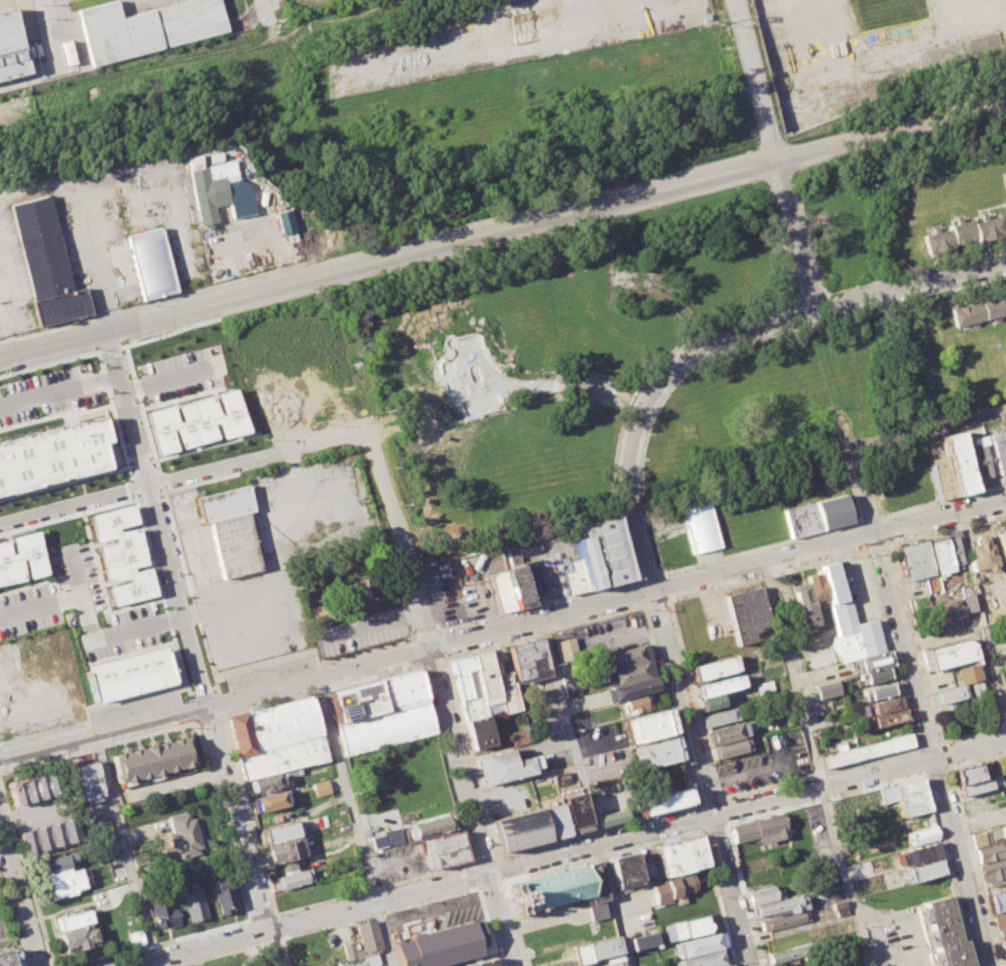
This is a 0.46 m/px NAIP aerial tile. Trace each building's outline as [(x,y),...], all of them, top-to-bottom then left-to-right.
[(77,10),(115,0),(120,18),(185,0),(217,0),(225,29),(93,66),(77,10)] [(29,72),(0,79),(0,11),(13,8),(29,72)] [(75,63),(69,40),(60,42),(67,65),(75,63)] [(191,170),(209,166),(212,179),(227,175),(233,203),(218,206),(222,222),(204,226),(191,170)] [(9,204),(48,195),(72,291),(85,287),(91,313),(38,326),(9,204)] [(301,230),(296,209),(281,213),(287,234),(301,230)] [(971,222),(970,218),(947,225),(948,228),(921,235),(926,254),(1005,232),(1005,217),(1005,213),(971,222)] [(127,236),(162,227),(178,292),(143,300),(127,236)] [(948,308),(953,327),(1005,313),(1005,309),(1002,294),(948,308)] [(152,409),(164,458),(259,434),(247,385),(152,409)] [(129,467),(0,499),(0,441),(115,412),(129,467)] [(961,431),(941,436),(946,454),(956,494),(976,489),(961,431)] [(989,442),(997,474),(1005,472),(1005,436),(989,440),(989,442)] [(997,474),(976,479),(974,469),(976,468),(973,457),(979,456),(976,445),(989,442),(997,474)] [(927,459),(946,454),(956,494),(937,499),(927,459)] [(197,497),(203,523),(209,521),(248,512),(255,510),(248,484),(197,497)] [(813,502),(844,493),(851,522),(819,530),(813,502)] [(679,509),(690,553),(721,545),(709,501),(679,509)] [(781,509),(813,502),(819,530),(788,538),(781,509)] [(131,503),(85,515),(109,605),(155,593),(131,503)] [(209,521),(223,578),(262,568),(248,512),(209,521)] [(587,590),(632,579),(616,514),(570,525),(572,533),(578,554),(579,558),(587,590)] [(952,569),(960,567),(959,563),(965,561),(957,529),(950,530),(951,532),(943,534),(944,539),(952,569)] [(45,573),(34,530),(0,538),(0,584),(45,573)] [(994,533),(1001,563),(1005,562),(1005,530),(994,533)] [(973,535),(972,537),(970,538),(971,543),(968,544),(969,548),(968,548),(971,559),(968,560),(970,570),(972,574),(983,571),(984,571),(993,570),(993,565),(995,564),(993,554),(991,554),(988,544),(985,545),(983,535),(981,535),(978,534),(973,535)] [(925,539),(895,546),(904,581),(934,574),(926,543),(925,539)] [(926,543),(944,539),(952,569),(934,574),(926,543)] [(579,558),(567,561),(570,570),(562,572),(567,595),(587,590),(579,558)] [(514,609),(531,605),(519,560),(503,564),(504,570),(514,609)] [(818,565),(819,571),(827,603),(843,599),(833,561),(818,565)] [(504,570),(488,574),(497,612),(514,609),(504,570)] [(819,571),(804,574),(806,581),(813,609),(828,605),(827,603),(819,571)] [(923,579),(925,592),(938,591),(937,577),(923,579)] [(806,581),(791,585),(796,608),(791,610),(796,629),(816,623),(813,609),(806,581)] [(723,595),(735,646),(770,637),(759,586),(723,595)] [(959,594),(964,612),(980,608),(976,590),(959,594)] [(919,605),(954,596),(959,618),(925,627),(919,605)] [(882,650),(850,658),(837,662),(835,655),(828,650),(826,644),(828,635),(835,634),(828,605),(827,603),(843,599),(847,598),(853,624),(874,619),(882,650)] [(639,610),(648,642),(645,643),(599,655),(580,659),(580,657),(575,636),(572,627),(639,610)] [(575,636),(555,640),(560,662),(580,657),(575,636)] [(539,637),(507,645),(517,683),(550,675),(539,637)] [(920,649),(926,670),(970,658),(971,663),(976,662),(972,644),(963,638),(920,649)] [(603,670),(599,655),(645,643),(649,658),(603,670)] [(172,681),(162,644),(85,665),(95,702),(172,681)] [(891,664),(887,649),(882,650),(850,658),(854,673),(891,664)] [(471,654),(485,704),(500,700),(498,692),(487,650),(471,654)] [(448,660),(471,654),(485,704),(487,714),(464,720),(448,660)] [(689,666),(692,682),(738,669),(734,654),(689,666)] [(649,658),(603,670),(607,687),(608,687),(653,675),(649,658)] [(976,662),(971,663),(955,668),(959,684),(962,683),(981,678),(976,662)] [(890,666),(893,676),(861,684),(859,674),(890,666)] [(581,693),(574,667),(558,671),(565,697),(581,693)] [(377,678),(413,669),(417,671),(425,700),(385,710),(377,678)] [(654,674),(653,675),(608,687),(612,701),(658,689),(654,674)] [(694,686),(697,698),(743,685),(740,674),(694,686)] [(326,691),(335,723),(385,710),(377,678),(326,691)] [(755,683),(772,679),(775,691),(758,695),(755,683)] [(813,684),(837,679),(840,693),(816,698),(813,684)] [(895,681),(862,689),(865,701),(897,693),(895,681)] [(932,691),(935,704),(966,696),(962,683),(959,684),(932,691)] [(498,692),(517,688),(522,709),(503,713),(500,700),(498,692)] [(621,700),(647,693),(651,710),(626,716),(621,700)] [(697,700),(725,693),(728,702),(723,704),(721,707),(700,712),(697,700)] [(243,712),(308,695),(326,759),(275,773),(248,780),(243,781),(237,756),(254,752),(243,712)] [(898,695),(901,707),(873,714),(870,702),(898,695)] [(335,723),(343,755),(433,732),(425,700),(385,710),(335,723)] [(701,715),(705,727),(739,718),(736,706),(701,715)] [(667,708),(621,720),(627,745),(632,744),(673,733),(667,708)] [(902,708),(872,716),(874,727),(905,719),(902,708)] [(224,715),(236,757),(237,756),(254,752),(243,712),(243,710),(224,715)] [(464,720),(472,750),(495,744),(487,714),(464,720)] [(773,720),(787,717),(789,724),(775,728),(773,720)] [(745,720),(705,731),(709,746),(749,735),(745,720)] [(908,732),(818,755),(821,768),(912,745),(908,732)] [(673,733),(679,758),(638,769),(632,744),(673,733)] [(112,754),(187,735),(194,765),(119,784),(112,754)] [(709,747),(748,737),(751,749),(713,759),(709,747)] [(474,757),(509,749),(512,760),(528,756),(533,773),(481,786),(474,757)] [(996,758),(1000,774),(1005,773),(1005,756),(996,758)] [(95,761),(103,794),(71,802),(63,768),(95,761)] [(953,769),(957,784),(982,778),(979,762),(953,769)] [(7,783),(54,771),(60,793),(12,805),(7,783)] [(248,780),(252,792),(260,790),(261,792),(275,789),(274,786),(279,785),(275,773),(248,780)] [(957,784),(960,796),(993,788),(990,776),(982,778),(957,784)] [(920,778),(892,785),(896,800),(901,817),(929,810),(920,778)] [(311,782),(314,796),(329,792),(325,779),(311,782)] [(892,785),(879,788),(883,804),(896,800),(892,785)] [(568,834),(590,828),(580,787),(557,793),(558,796),(568,834)] [(686,788),(633,802),(637,816),(690,802),(686,788)] [(253,796),(282,789),(285,804),(256,811),(253,796)] [(539,808),(537,801),(558,796),(568,834),(548,839),(539,808)] [(539,808),(490,820),(498,852),(548,839),(539,808)] [(596,815),(599,826),(626,819),(624,808),(596,815)] [(165,815),(169,831),(164,832),(167,846),(173,845),(177,858),(200,852),(190,817),(187,818),(185,811),(165,815)] [(448,813),(405,825),(409,840),(452,828),(448,813)] [(781,813),(730,826),(734,843),(757,837),(759,844),(787,837),(781,813)] [(18,832),(24,854),(80,839),(74,818),(18,832)] [(261,828),(294,820),(298,835),(265,844),(261,828)] [(998,827),(1000,836),(1005,835),(1005,824),(998,827)] [(934,825),(907,833),(911,849),(935,842),(938,841),(934,825)] [(381,833),(381,831),(399,826),(402,843),(385,846),(381,833)] [(459,830),(422,839),(430,869),(468,860),(459,830)] [(971,835),(974,844),(988,841),(985,831),(971,835)] [(381,833),(369,836),(373,849),(385,846),(381,833)] [(655,846),(664,877),(707,865),(699,834),(655,846)] [(259,846),(265,844),(298,835),(300,835),(305,855),(293,858),(296,871),(282,874),(279,862),(264,865),(259,846)] [(935,842),(939,858),(905,867),(902,851),(911,849),(935,842)] [(978,863),(1003,857),(999,842),(974,848),(978,863)] [(73,851),(42,860),(45,874),(67,868),(76,865),(73,851)] [(608,858),(615,889),(642,882),(634,851),(608,858)] [(939,858),(943,873),(910,882),(905,867),(939,858)] [(985,889),(1005,883),(1005,868),(1003,858),(979,865),(985,889)] [(581,864),(598,860),(607,899),(603,900),(591,903),(589,896),(581,864)] [(507,884),(516,915),(567,902),(589,896),(581,864),(507,884)] [(45,874),(43,875),(45,883),(47,882),(49,889),(47,890),(49,899),(73,892),(72,889),(83,886),(78,868),(68,871),(67,868),(45,874)] [(282,874),(277,876),(281,891),(307,884),(304,869),(296,871),(282,874)] [(696,891),(691,873),(651,883),(657,906),(670,902),(669,898),(696,891)] [(217,915),(210,888),(213,888),(211,879),(227,875),(230,887),(232,886),(237,906),(229,909),(229,912),(217,915)] [(747,892),(751,906),(777,900),(774,885),(747,892)] [(991,912),(1005,908),(1005,887),(986,892),(991,912)] [(179,892),(187,921),(205,916),(198,888),(179,892)] [(807,909),(804,894),(777,900),(751,906),(754,922),(760,921),(807,909)] [(165,895),(147,899),(155,929),(178,924),(174,908),(169,909),(165,895)] [(948,895),(923,902),(929,925),(955,918),(948,895)] [(567,902),(568,907),(586,902),(587,904),(591,903),(589,896),(567,902)] [(831,903),(833,910),(835,910),(836,917),(850,914),(846,899),(831,903)] [(587,904),(591,921),(607,917),(603,900),(587,904)] [(54,917),(86,909),(89,921),(57,930),(54,917)] [(760,921),(807,909),(810,920),(763,931),(760,921)] [(994,916),(1005,913),(1005,928),(998,930),(994,916)] [(703,915),(705,922),(707,923),(709,924),(709,927),(708,929),(707,930),(707,932),(667,942),(662,925),(703,915)] [(341,944),(353,940),(356,950),(361,949),(354,923),(373,918),(382,950),(346,961),(341,944)] [(955,918),(961,940),(936,948),(929,925),(955,918)] [(392,942),(398,965),(433,965),(479,954),(477,947),(485,945),(478,919),(392,942)] [(57,932),(62,952),(95,943),(90,927),(81,929),(81,926),(57,932)] [(1005,959),(1005,928),(998,930),(1005,959)] [(722,930),(675,943),(679,958),(726,946),(722,930)] [(128,935),(131,945),(142,941),(139,931),(128,935)] [(630,937),(633,950),(659,944),(656,931),(630,937)] [(616,935),(570,947),(574,965),(590,961),(590,960),(604,956),(620,952),(616,935)] [(941,965),(970,965),(973,965),(965,939),(961,940),(936,948),(941,965)] [(766,953),(769,964),(812,953),(809,942),(766,953)] [(730,963),(718,965),(676,965),(675,960),(679,958),(726,946),(730,963)] [(7,949),(0,951),(0,965),(11,965),(7,949)] [(604,956),(605,964),(623,959),(622,952),(620,952),(604,956)] [(492,957),(458,965),(495,965),(492,957)]
